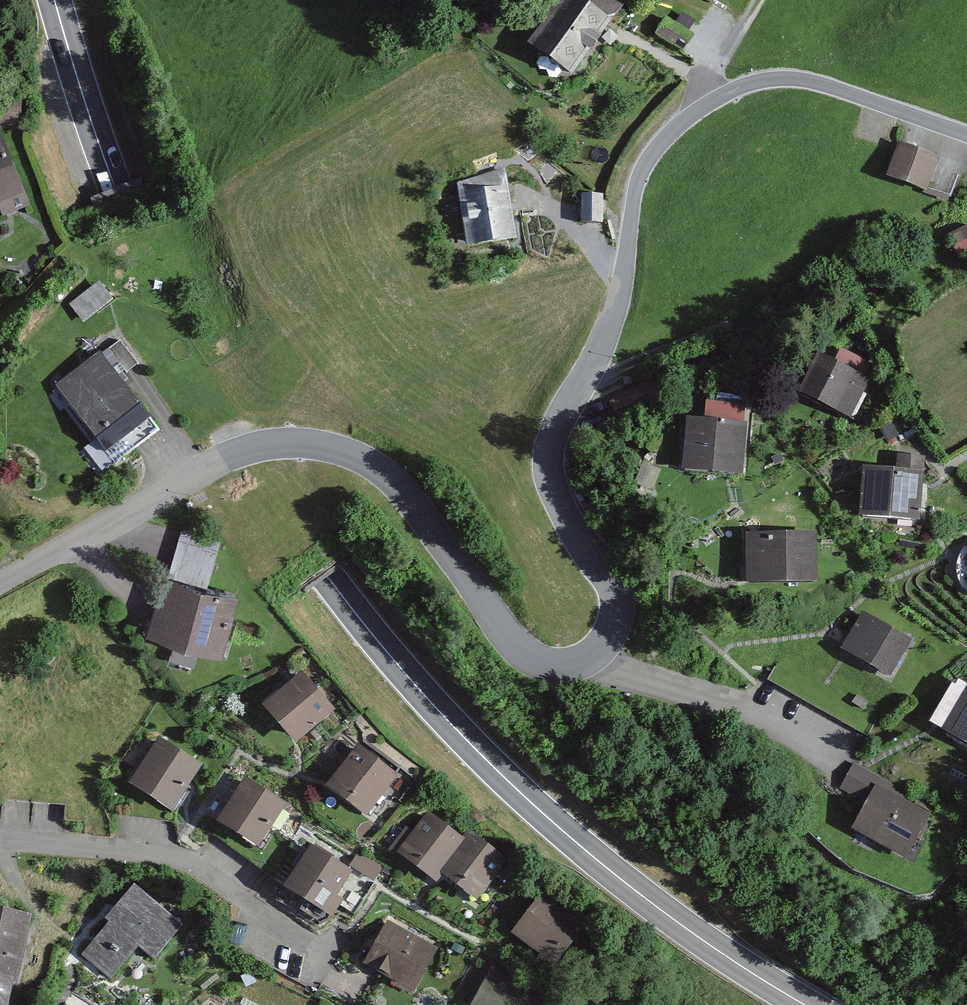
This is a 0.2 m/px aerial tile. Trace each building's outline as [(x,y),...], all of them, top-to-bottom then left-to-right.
[(612,0),(556,0),(524,48),(570,79),(619,4),(612,0)] [(692,35),(660,18),(651,36),(683,52),(692,35)] [(937,159),(896,144),(883,180),(924,195),(937,159)] [(22,208),(0,154),(0,216),(22,208)] [(502,173),(449,184),(462,249),(515,239),(502,173)] [(966,247),(966,221),(956,224),(963,249),(966,247)] [(88,313),(115,290),(102,274),(74,297),(88,313)] [(838,365),(812,354),(796,393),(851,416),(872,366),(843,354),(838,365)] [(97,357),(53,391),(105,457),(148,423),(97,357)] [(699,419),(682,418),(677,470),(744,476),(752,400),(702,395),(699,419)] [(886,471),(857,468),(853,516),(918,522),(924,458),(888,454),(886,471)] [(185,524),(178,562),(211,568),(218,531),(185,524)] [(811,533),(740,534),(741,581),(812,580),(811,533)] [(234,598),(158,576),(142,632),(218,654),(234,598)] [(862,611),(839,649),(888,679),(911,641),(862,611)] [(299,673),(257,707),(287,744),(329,711),(299,673)] [(958,684),(932,729),(966,748),(966,689),(958,684)] [(159,738),(126,788),(169,815),(201,764),(159,738)] [(354,746),(321,791),(355,816),(388,771),(354,746)] [(878,777),(850,763),(836,789),(864,803),(851,830),(907,858),(929,815),(873,787),(878,777)] [(243,778),(213,822),(255,851),(285,807),(243,778)] [(425,813),(395,853),(429,878),(435,871),(477,903),(509,861),(465,828),(456,836),(425,813)] [(309,844),(279,888),(327,921),(341,902),(335,894),(350,872),(309,844)] [(354,862),(379,873),(386,857),(361,846),(354,862)] [(134,882),(74,949),(110,982),(142,947),(156,960),(185,928),(134,882)] [(541,886),(503,933),(547,969),(586,921),(541,886)] [(0,913),(0,1004),(6,1004),(26,919),(0,913)] [(434,949),(384,921),(359,965),(409,993),(434,949)] [(478,965),(458,1004),(554,1004),(561,991),(531,976),(525,989),(478,965)] [(72,989),(64,1004),(106,1004),(72,989)]
